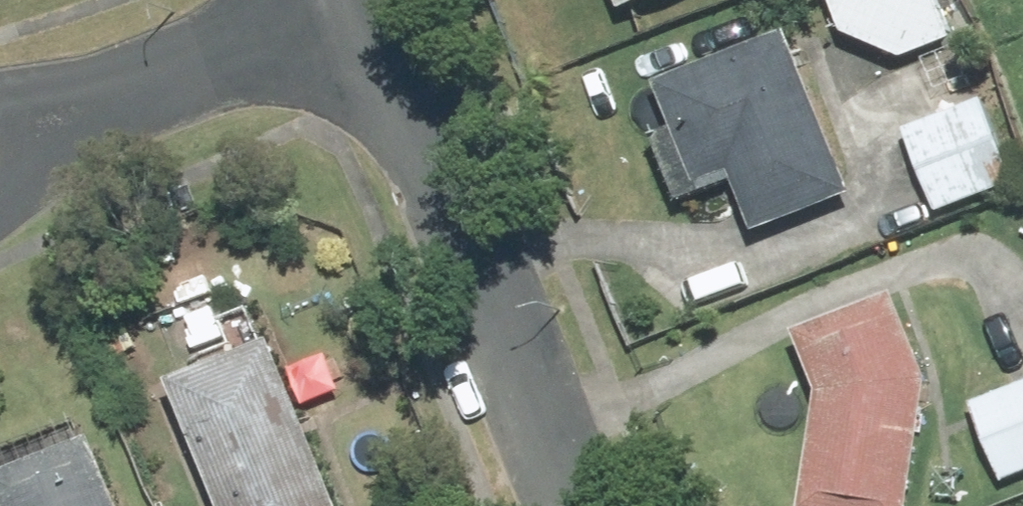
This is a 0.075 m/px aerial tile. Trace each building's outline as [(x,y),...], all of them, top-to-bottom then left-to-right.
[(914,59),(968,41),(954,0),(846,0),(856,28),(914,59)] [(869,186),(806,25),(673,77),(694,130),(674,138),(699,201),(752,180),(769,225),(869,186)] [(915,130),(949,213),(1022,183),(1022,160),(997,97),(915,130)] [(945,374),(912,289),(814,326),(837,387),(820,505),(926,505),(945,374)] [(190,381),(240,505),(357,505),(291,341),(190,381)] [(1022,476),(1022,386),(985,401),(1015,479),(1022,476)] [(112,433),(12,472),(25,505),(140,505),(112,433)]
